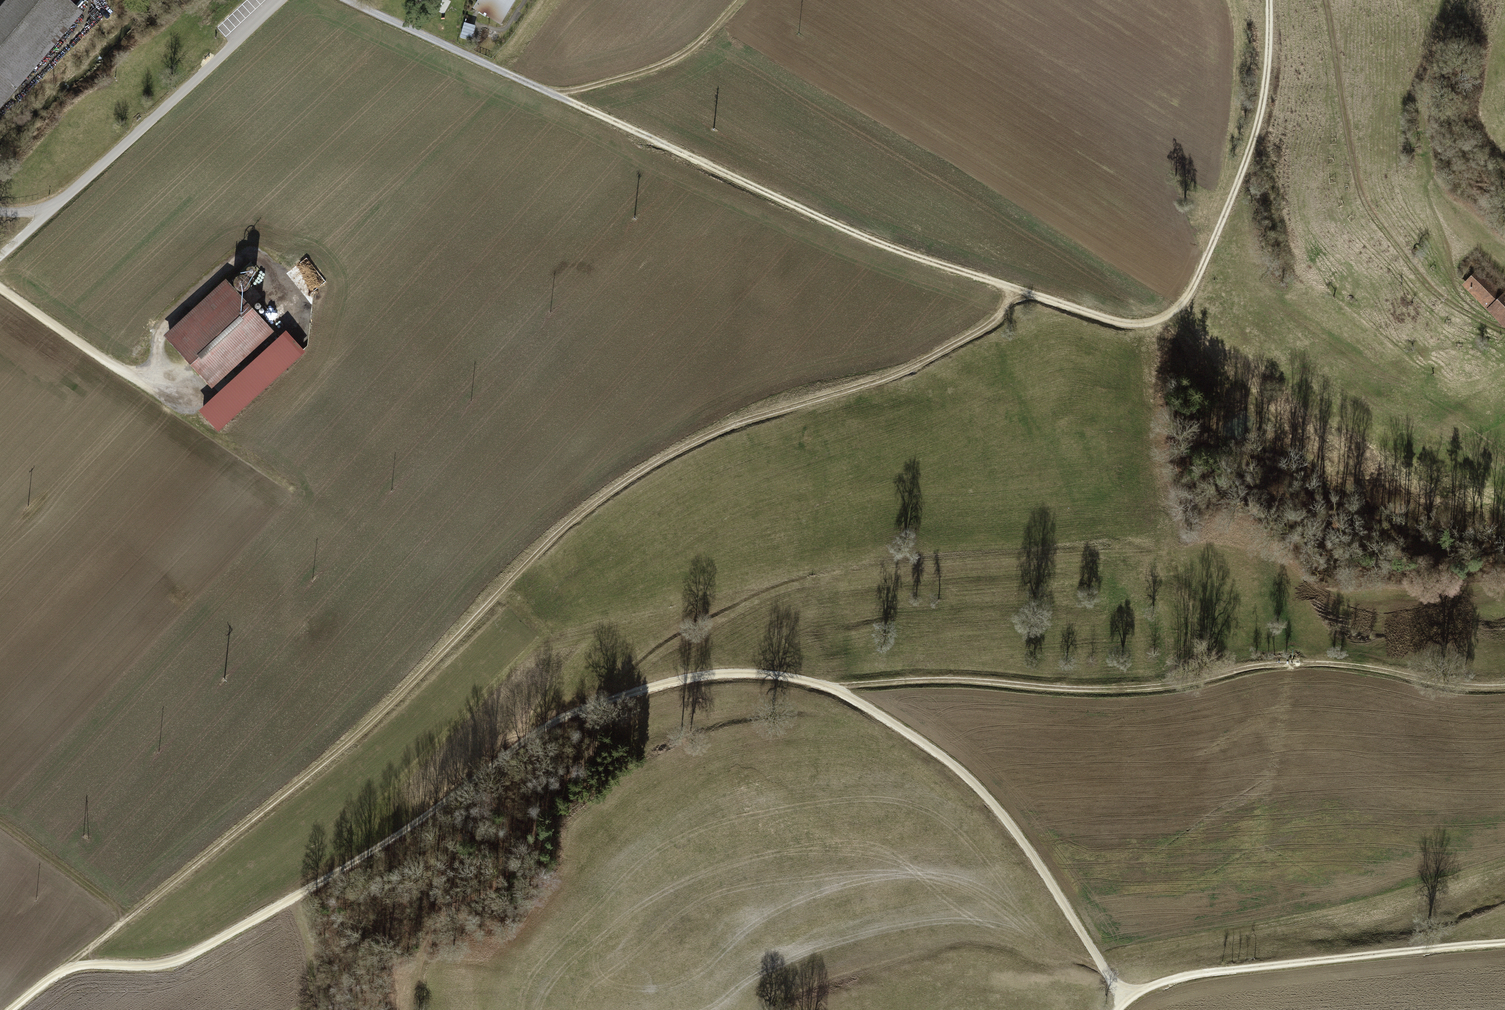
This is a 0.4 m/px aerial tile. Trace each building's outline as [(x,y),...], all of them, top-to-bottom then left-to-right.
[(70,0),(7,0),(0,8),(0,113),(87,14),(70,0)] [(478,8),(500,21),(512,0),(482,0),(478,8)] [(465,20),(462,34),(477,38),(480,24),(465,20)] [(1504,320),(1504,290),(1479,266),(1464,281),(1489,305),(1504,320)] [(277,331),(230,278),(165,334),(211,388),(277,331)] [(219,428),(308,350),(288,327),(199,405),(219,428)]
